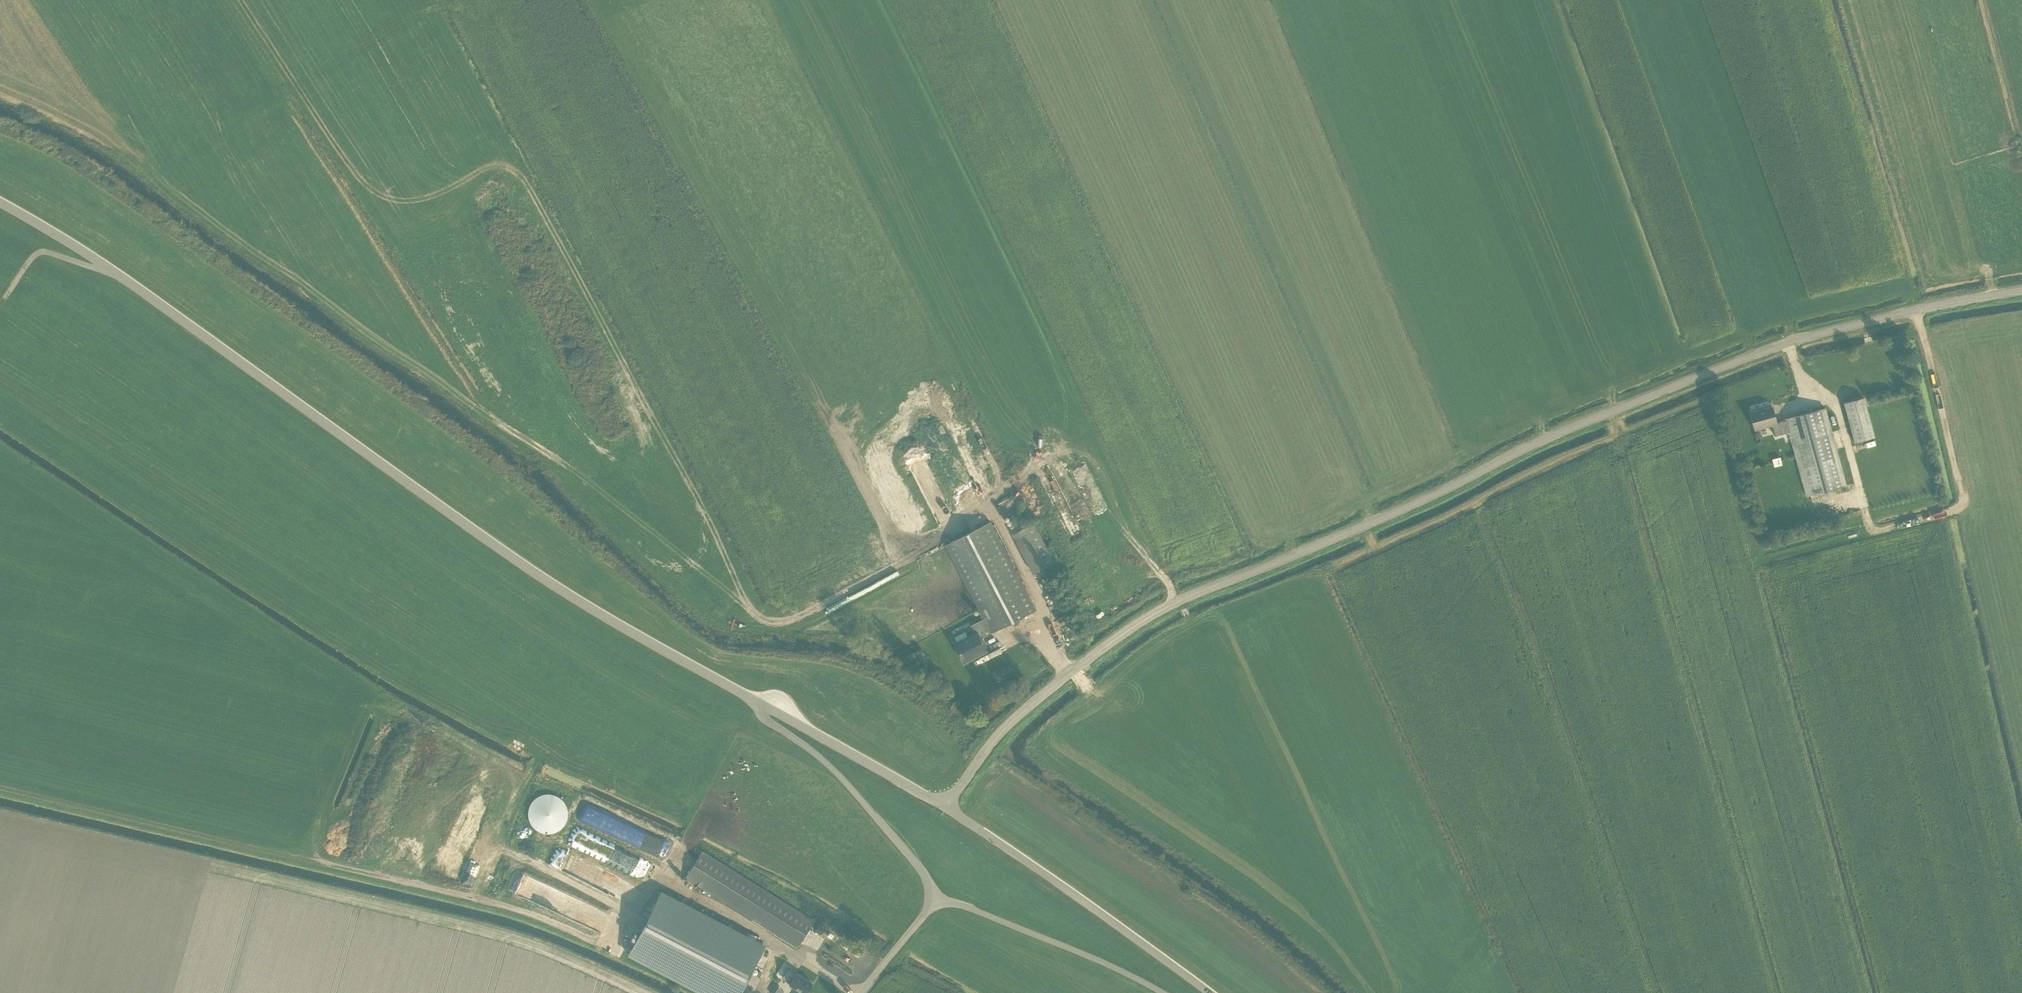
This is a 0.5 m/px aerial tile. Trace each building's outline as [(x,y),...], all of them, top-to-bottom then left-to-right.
[(1871,406),(1866,407),(1864,398),(1844,403),(1855,442),(1874,436),(1872,427),(1877,425),(1871,406)] [(1832,416),(1828,417),(1825,408),(1786,419),(1786,420),(1776,422),(1772,406),(1750,412),(1755,429),(1772,425),(1775,436),(1789,432),(1806,496),(1846,485),(1831,431),(1836,429),(1832,416)] [(1036,610),(990,522),(945,545),(983,619),(971,625),(975,633),(955,643),(965,662),(987,651),(981,638),(993,632),(1036,610)] [(1055,562),(1034,523),(1013,533),(1033,573),(1055,562)] [(553,794),(548,793),(540,795),(533,799),(529,808),(528,816),(531,824),(535,829),(543,833),(551,833),(557,831),(561,828),(566,821),(568,814),(567,807),(563,802),(560,798),(553,794)] [(797,947),(814,921),(702,851),(685,877),(797,947)] [(661,891),(627,956),(698,992),(739,992),(764,946),(661,891)] [(821,922),(816,930),(821,933),(826,925),(821,922)] [(788,969),(783,977),(790,982),(789,984),(803,992),(805,992),(812,982),(796,972),(795,974),(788,969)]
